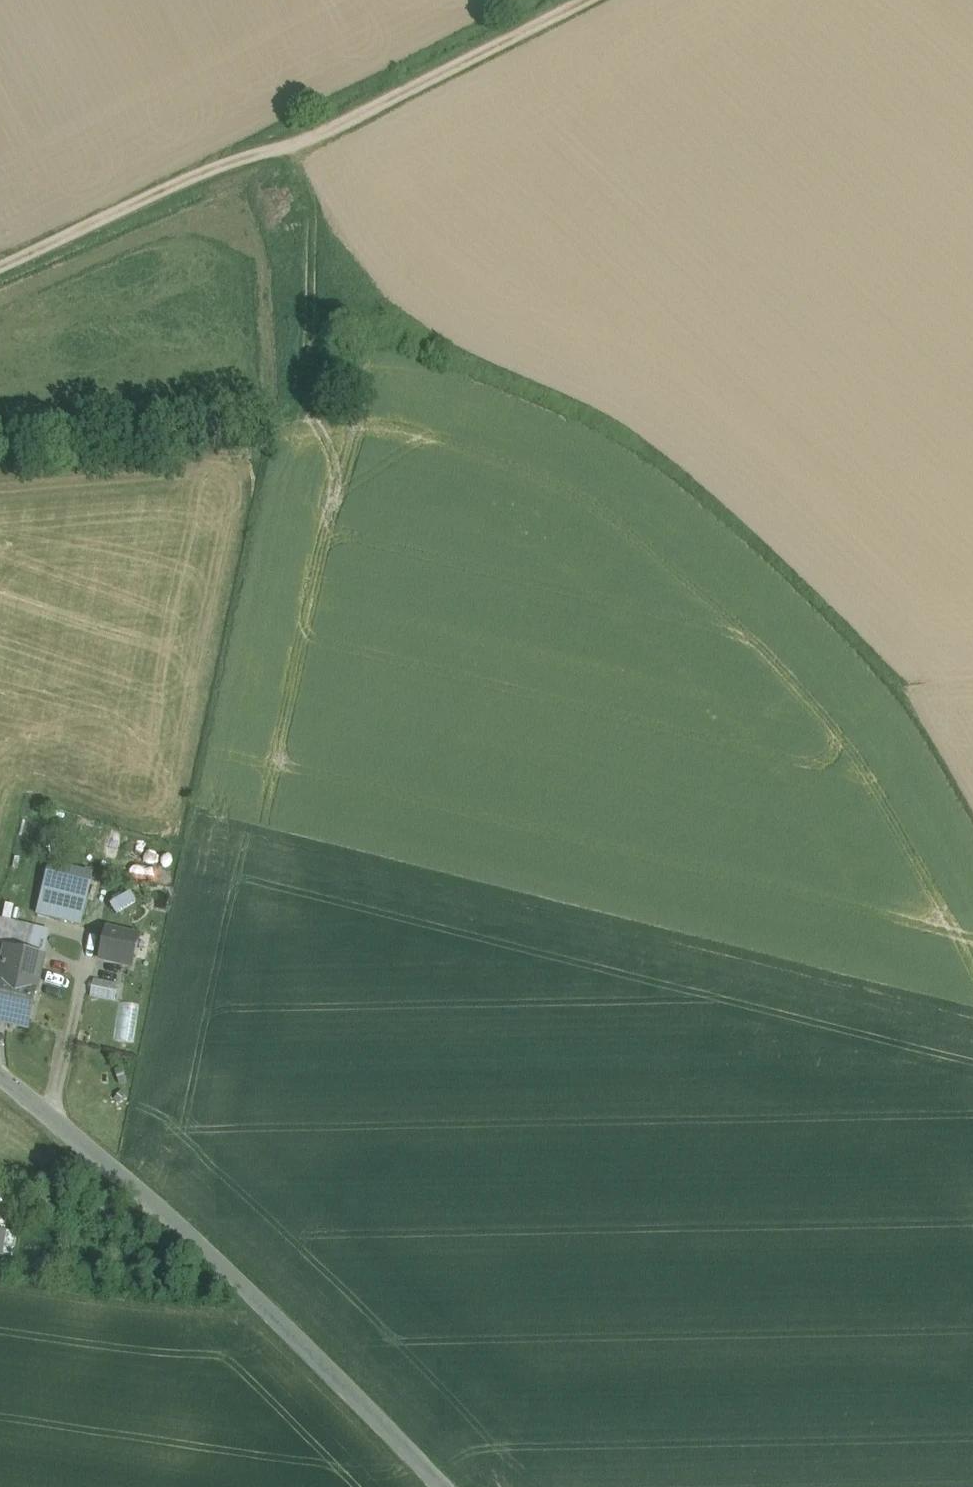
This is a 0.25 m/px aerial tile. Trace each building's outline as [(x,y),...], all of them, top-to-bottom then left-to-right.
[(50,864),(36,915),(69,923),(76,894),(79,895),(84,875),(50,864)] [(42,971),(50,932),(0,921),(0,975),(1,975),(6,952),(29,957),(27,967),(42,971)] [(137,968),(144,933),(107,926),(101,960),(137,968)] [(28,1029),(42,971),(27,967),(29,957),(6,952),(1,975),(0,980),(0,1023),(28,1029)] [(116,1000),(120,982),(94,978),(91,996),(116,1000)]
